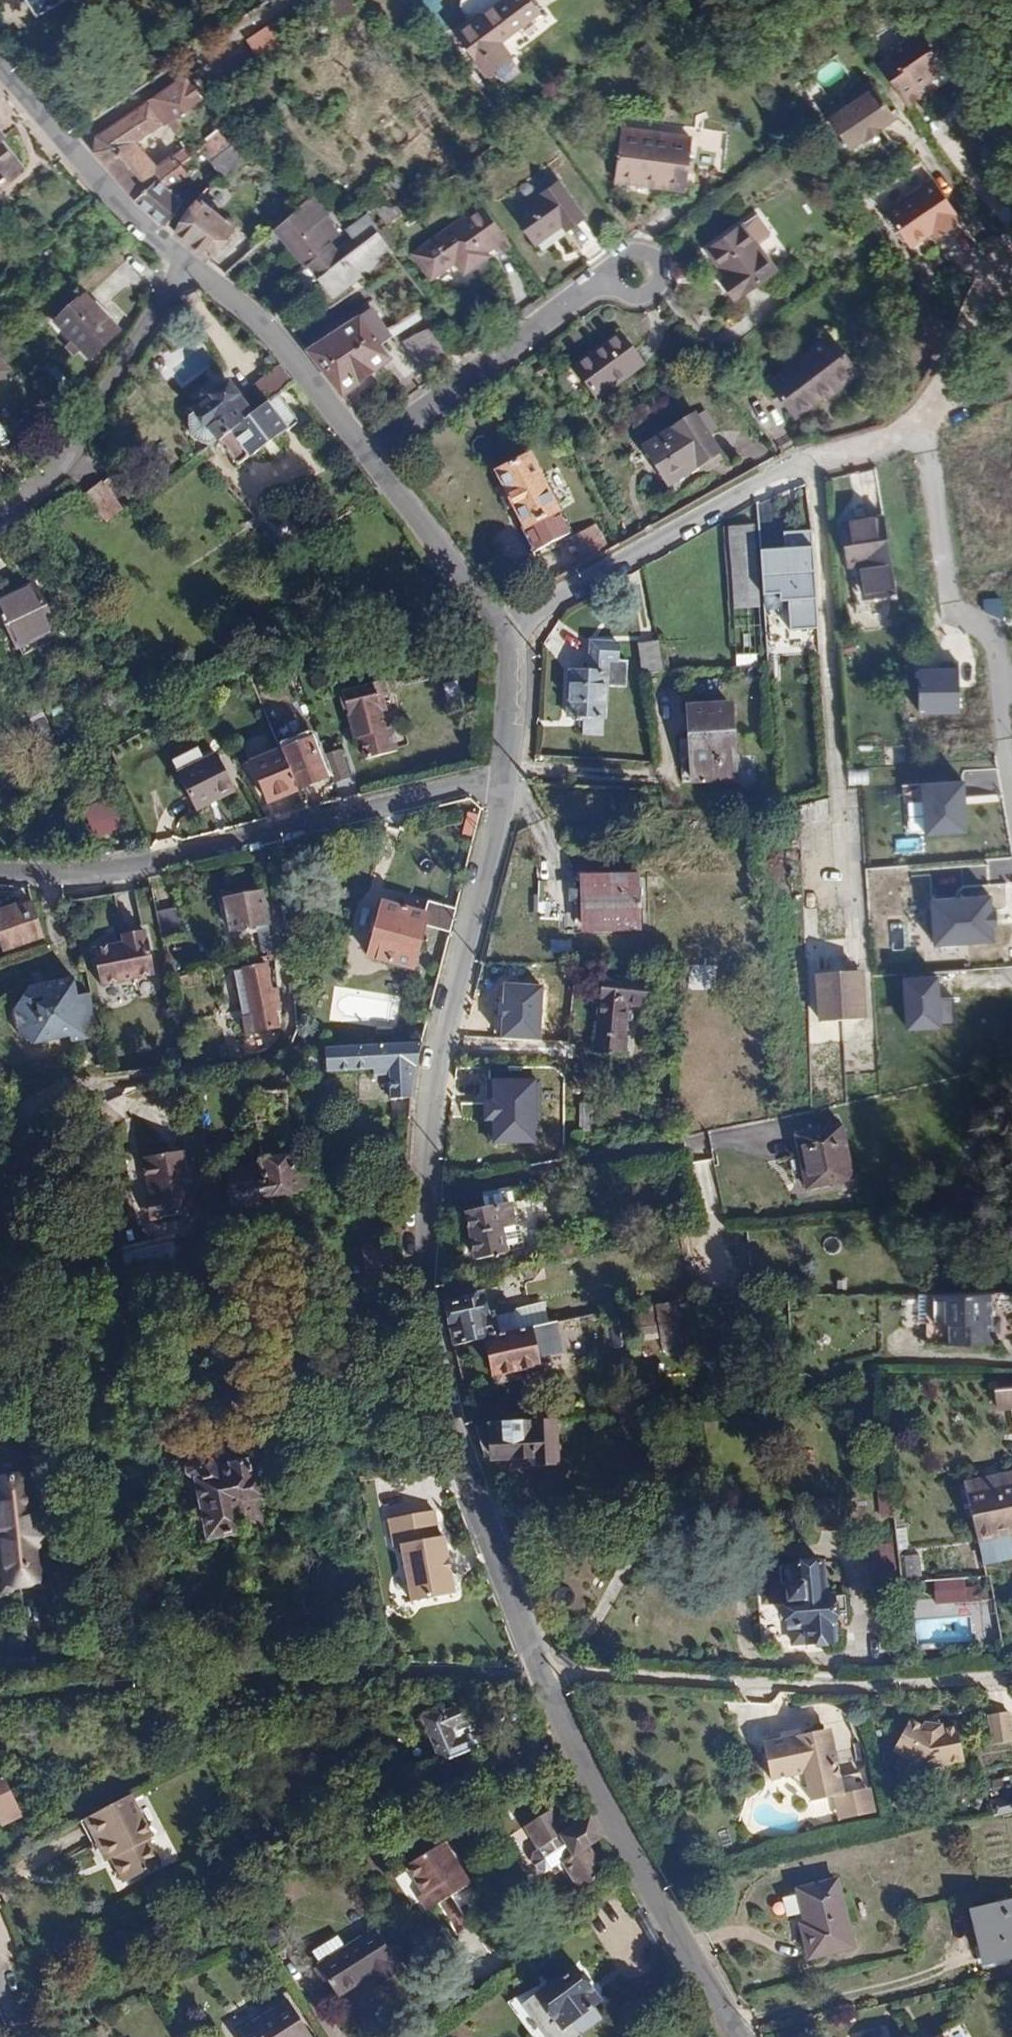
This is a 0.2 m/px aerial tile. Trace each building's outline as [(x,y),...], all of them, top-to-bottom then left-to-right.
[(40,15),(64,0),(31,0),(40,15)] [(351,0),(328,0),(321,5),(328,16),(351,0)] [(359,0),(351,0),(328,16),(335,27),(364,7),(359,0)] [(487,78),(512,59),(501,44),(542,15),(531,0),(509,0),(473,26),(470,22),(456,33),(487,78)] [(293,40),(283,23),(251,44),(262,62),(293,40)] [(891,77),(919,118),(937,105),(930,94),(939,88),(941,92),(956,81),(932,43),(904,62),(906,66),(891,77)] [(201,93),(192,77),(155,101),(177,132),(183,128),(181,118),(203,103),(197,95),(201,93)] [(897,113),(873,78),(859,88),(858,96),(832,114),(852,143),(866,134),(869,137),(884,126),(882,123),(897,113)] [(162,126),(148,105),(98,138),(97,155),(137,200),(157,183),(159,171),(134,146),(162,126)] [(242,141),(229,124),(208,141),(212,145),(206,149),(217,161),(242,141)] [(692,140),(622,130),(615,180),(685,190),(692,140)] [(256,157),(242,141),(217,161),(215,163),(225,177),(229,181),(256,157)] [(178,159),(159,171),(157,183),(162,187),(170,190),(188,174),(183,167),(178,159)] [(937,234),(962,216),(933,175),(885,207),(910,244),(933,228),(937,234)] [(557,180),(513,212),(537,247),(581,215),(557,180)] [(157,183),(137,200),(169,226),(183,203),(170,190),(162,187),(157,183)] [(316,226),(327,216),(331,213),(317,197),(302,210),(316,226)] [(202,200),(179,234),(209,259),(236,227),(202,200)] [(321,276),(344,259),(338,251),(332,245),(342,235),(327,216),(316,226),(302,210),(301,209),(278,229),(310,267),(298,278),(308,289),(321,276)] [(468,272),(493,255),(466,219),(419,253),(435,277),(460,260),(468,272)] [(779,271),(746,224),(712,249),(732,276),(725,281),(737,299),(779,271)] [(962,225),(940,240),(957,265),(979,250),(962,225)] [(344,259),(373,236),(367,228),(338,251),(344,259)] [(392,253),(377,234),(373,236),(344,259),(359,279),(392,253)] [(335,296),(359,279),(344,259),(321,276),(335,296)] [(52,324),(70,342),(77,349),(88,360),(118,331),(81,295),(52,324)] [(381,338),(385,344),(427,317),(423,311),(389,333),(381,338)] [(313,354),(345,397),(390,360),(381,347),(385,344),(381,338),(389,333),(375,314),(313,354)] [(423,370),(449,357),(446,351),(432,329),(409,342),(423,370)] [(647,367),(625,334),(574,371),(596,403),(647,367)] [(857,371),(833,337),(772,383),(797,416),(857,371)] [(77,349),(70,342),(63,349),(70,356),(77,349)] [(271,396),(292,381),(279,365),(247,390),(259,405),(271,396)] [(43,367),(36,372),(51,397),(62,389),(52,372),(48,375),(43,367)] [(196,414),(214,438),(253,409),(232,382),(212,398),(213,400),(196,414)] [(294,425),(271,396),(259,405),(253,409),(214,438),(236,466),(284,430),(285,432),(294,425)] [(720,458),(696,419),(645,450),(670,489),(720,458)] [(534,457),(500,473),(526,527),(525,528),(536,551),(571,533),(534,457)] [(106,515),(120,502),(99,478),(85,491),(106,515)] [(896,593),(885,519),(845,525),(851,564),(865,563),(869,597),(896,593)] [(588,554),(608,544),(599,525),(579,534),(588,554)] [(760,609),(757,527),(731,527),(734,609),(760,609)] [(812,533),(785,535),(786,549),(760,551),(762,596),(788,595),(790,631),(817,629),(812,533)] [(0,601),(0,617),(19,657),(68,634),(63,623),(56,627),(35,585),(0,601)] [(641,641),(645,671),(667,669),(663,638),(641,641)] [(571,665),(567,712),(602,715),(606,676),(626,677),(629,653),(620,652),(621,641),(594,639),(592,666),(571,665)] [(960,665),(920,665),(920,713),(959,713),(960,665)] [(382,687),(380,678),(337,689),(343,716),(370,709),(374,707),(370,691),(382,687)] [(734,699),(690,703),(692,733),(680,734),(684,777),(738,774),(734,699)] [(370,709),(343,716),(345,723),(372,717),(370,709)] [(384,749),(378,725),(374,726),(372,717),(345,723),(348,735),(353,733),(359,755),(384,749)] [(382,724),(378,725),(384,749),(389,747),(382,724)] [(309,734),(279,747),(295,786),(325,773),(309,734)] [(337,746),(322,751),(330,777),(345,771),(337,746)] [(295,786),(279,747),(251,759),(267,797),(295,786)] [(235,790),(217,750),(174,772),(192,809),(235,790)] [(966,779),(925,782),(927,834),(969,832),(966,779)] [(126,826),(114,801),(85,814),(97,840),(126,826)] [(636,879),(582,879),(582,925),(636,925),(636,879)] [(274,949),(262,892),(226,899),(231,931),(257,927),(261,951),(274,949)] [(992,894),(933,898),(937,946),(995,941),(992,894)] [(427,919),(451,925),(455,907),(432,900),(429,909),(386,898),(371,951),(414,963),(427,919)] [(5,953),(46,938),(34,902),(21,907),(19,902),(0,909),(0,938),(5,953)] [(180,917),(157,922),(163,950),(186,945),(180,917)] [(101,991),(156,981),(148,944),(145,944),(143,936),(122,941),(122,949),(94,955),(101,991)] [(276,1013),(281,1011),(279,987),(271,988),(266,966),(245,971),(255,1022),(246,1024),(248,1034),(279,1028),(276,1013)] [(867,1020),(863,969),(814,973),(819,1023),(867,1020)] [(937,975),(903,977),(907,1030),(940,1028),(937,975)] [(543,986),(504,984),(502,1039),(541,1041),(543,986)] [(72,1056),(102,1049),(94,1016),(79,1019),(76,1006),(71,987),(27,998),(12,1021),(19,1048),(35,1058),(70,1050),(72,1056)] [(627,998),(598,994),(593,1051),(621,1054),(627,998)] [(94,1016),(91,1003),(76,1006),(79,1019),(94,1016)] [(389,1096),(409,1096),(421,1037),(329,1047),(332,1071),(379,1066),(380,1071),(395,1070),(389,1096)] [(535,1080),(493,1081),(495,1145),(536,1144),(535,1080)] [(253,1126),(290,1123),(287,1090),(249,1090),(253,1126)] [(600,1103),(579,1102),(578,1127),(599,1128),(600,1103)] [(844,1126),(797,1135),(806,1188),(854,1179),(844,1126)] [(194,1214),(183,1152),(142,1159),(152,1221),(194,1214)] [(298,1190),(295,1176),(293,1155),(259,1160),(259,1166),(261,1182),(228,1188),(232,1211),(259,1206),(258,1198),(298,1190)] [(225,1173),(228,1188),(261,1182),(259,1166),(225,1173)] [(509,1201),(466,1209),(475,1257),(506,1252),(500,1226),(513,1223),(509,1201)] [(987,1285),(964,1286),(918,1287),(919,1314),(923,1315),(924,1337),(987,1335),(987,1285)] [(481,1293),(448,1300),(456,1339),(487,1333),(498,1330),(495,1315),(494,1311),(486,1313),(481,1293)] [(500,1314),(495,1315),(498,1330),(532,1323),(551,1318),(547,1298),(517,1305),(517,1307),(499,1311),(500,1314)] [(675,1305),(652,1305),(652,1332),(676,1332),(675,1305)] [(498,1330),(487,1333),(496,1365),(538,1355),(532,1323),(498,1330)] [(993,1391),(997,1407),(1011,1403),(1011,1386),(993,1391)] [(553,1416),(533,1417),(536,1453),(535,1461),(556,1459),(556,1453),(558,1453),(560,1450),(559,1442),(557,1440),(555,1440),(553,1416)] [(533,1417),(475,1421),(486,1457),(535,1453),(536,1453),(533,1417)] [(177,1476),(183,1480),(194,1488),(202,1535),(203,1540),(258,1530),(258,1524),(263,1523),(262,1516),(256,1517),(255,1509),(261,1508),(257,1486),(263,1484),(259,1463),(229,1469),(228,1462),(207,1466),(190,1455),(177,1476)] [(1011,1524),(1011,1463),(957,1479),(973,1535),(1011,1524)] [(32,1514),(28,1475),(1,1478),(10,1586),(38,1583),(35,1540),(41,1539),(38,1514),(32,1514)] [(194,1488),(183,1480),(188,1512),(186,1513),(190,1537),(202,1535),(194,1488)] [(437,1528),(433,1502),(387,1510),(392,1537),(399,1536),(409,1592),(452,1585),(442,1528),(437,1528)] [(907,1576),(922,1577),(923,1558),(908,1557),(907,1576)] [(765,1560),(765,1637),(784,1638),(783,1622),(796,1622),(796,1637),(825,1636),(826,1620),(827,1611),(843,1611),(843,1589),(821,1589),(821,1559),(765,1560)] [(936,1604),(980,1603),(980,1578),(935,1580),(936,1604)] [(783,1622),(784,1638),(796,1637),(796,1622),(783,1622)] [(417,1717),(437,1763),(478,1745),(472,1732),(450,1742),(444,1726),(467,1719),(463,1707),(456,1710),(454,1707),(438,1713),(436,1708),(417,1717)] [(1011,1740),(1011,1724),(1010,1711),(991,1714),(995,1742),(1011,1740)] [(472,1732),(467,1719),(444,1726),(450,1742),(472,1732)] [(926,1727),(912,1719),(895,1749),(930,1767),(967,1760),(959,1726),(944,1730),(943,1725),(927,1723),(926,1727)] [(845,1793),(841,1776),(835,1750),(830,1752),(825,1729),(765,1743),(773,1780),(794,1775),(795,1780),(805,1787),(810,1785),(813,1799),(845,1793)] [(862,1772),(841,1776),(845,1793),(866,1789),(862,1772)] [(5,1773),(0,1776),(0,1817),(4,1815),(7,1820),(23,1811),(5,1773)] [(150,1839),(126,1796),(81,1821),(95,1849),(100,1846),(109,1862),(115,1875),(152,1855),(145,1842),(150,1839)] [(586,1848),(596,1842),(584,1821),(566,1832),(549,1805),(522,1822),(535,1846),(541,1842),(557,1832),(570,1856),(561,1863),(577,1889),(601,1874),(586,1848)] [(596,1842),(601,1839),(589,1818),(584,1821),(596,1842)] [(556,1867),(561,1863),(570,1856),(557,1832),(541,1842),(556,1867)] [(157,1852),(150,1839),(145,1842),(152,1855),(157,1852)] [(405,1867),(424,1898),(433,1893),(440,1906),(471,1887),(443,1843),(405,1867)] [(100,1846),(95,1849),(104,1865),(109,1862),(100,1846)] [(163,1864),(157,1852),(152,1855),(158,1866),(163,1864)] [(152,1855),(115,1875),(121,1887),(158,1866),(152,1855)] [(800,1925),(801,1927),(845,1918),(836,1880),(797,1889),(806,1924),(800,1925)] [(433,1893),(424,1898),(419,1902),(427,1914),(440,1906),(433,1893)] [(976,1908),(989,1961),(1011,1956),(1011,1900),(976,1908)] [(845,1918),(801,1927),(808,1956),(852,1946),(845,1918)] [(394,1957),(374,1928),(316,1965),(337,1995),(370,1974),(376,1984),(395,1972),(389,1962),(394,1957)] [(572,1971),(536,1996),(538,1999),(529,2006),(551,2036),(604,2036),(608,2034),(600,2021),(605,2016),(572,1971)] [(236,2036),(309,2036),(313,2034),(290,2000),(235,2036),(236,2036)] [(102,2027),(87,2036),(108,2036),(102,2027)]
